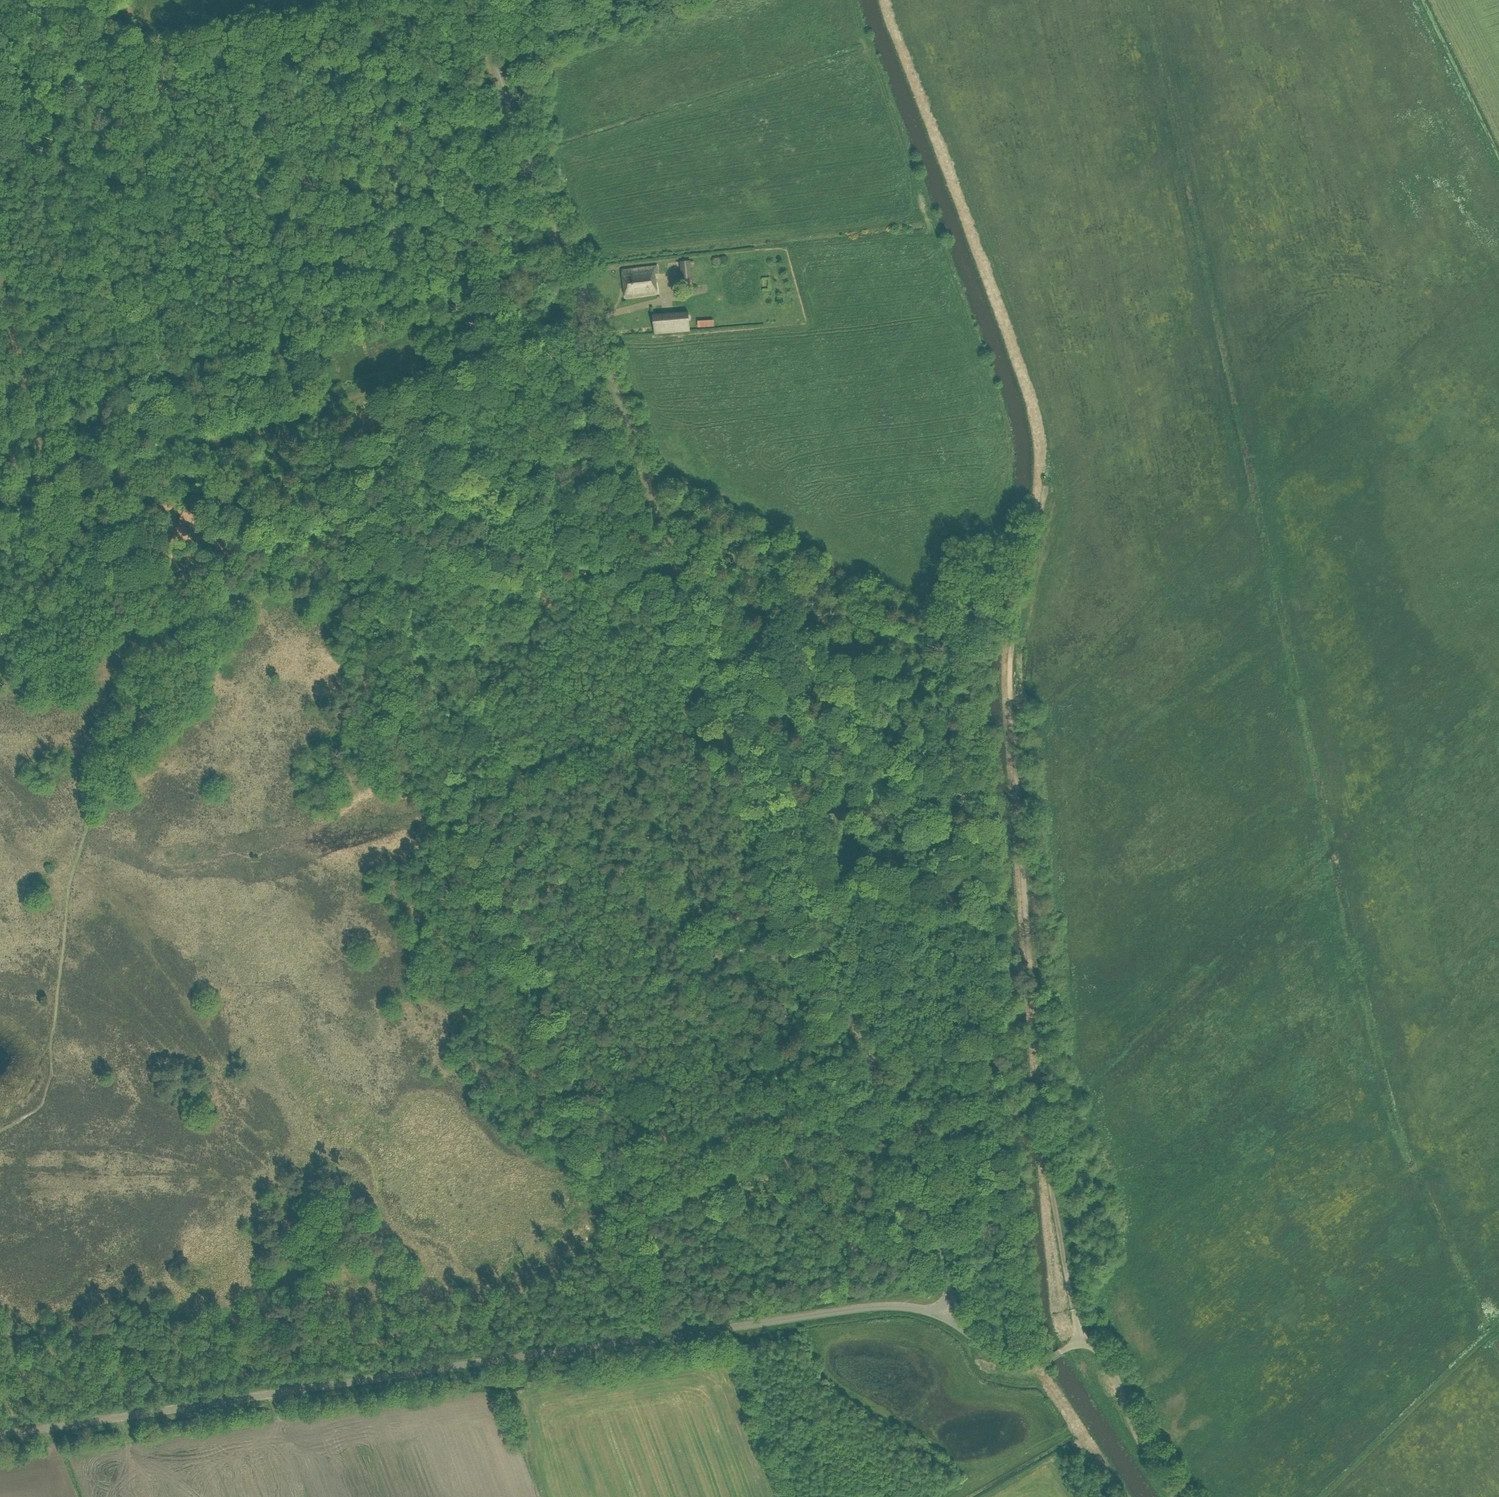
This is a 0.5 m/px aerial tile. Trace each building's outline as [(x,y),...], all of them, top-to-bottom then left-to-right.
[(693,285),(691,261),(681,261),(683,286),(693,285)] [(658,273),(657,265),(622,270),(626,297),(658,292),(655,273),(658,273)] [(690,329),(688,311),(653,314),(654,332),(690,329)]
